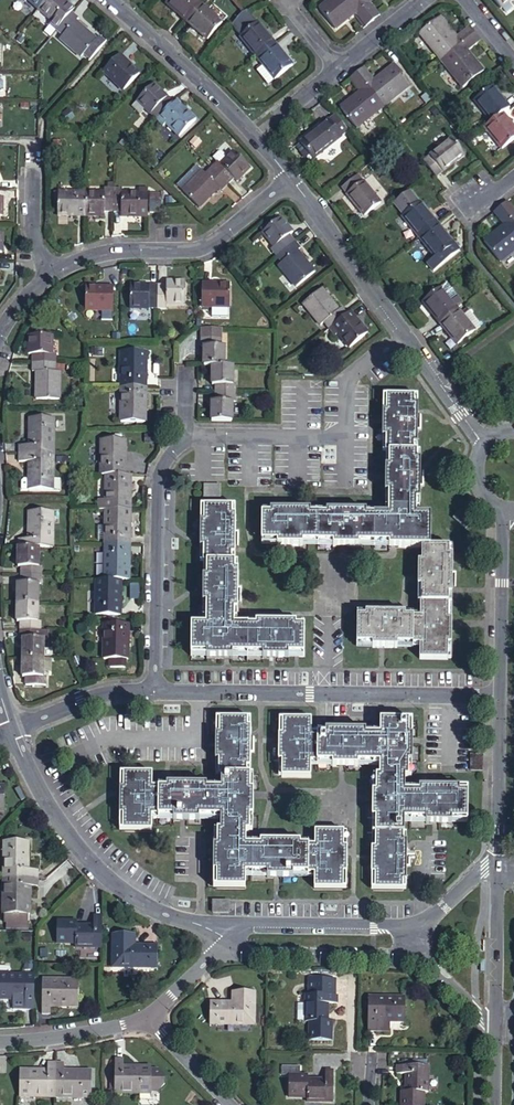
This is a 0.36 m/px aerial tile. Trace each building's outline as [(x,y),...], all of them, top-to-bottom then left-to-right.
[(36,6),(51,18),(47,23),(54,29),(59,24),(69,12),(62,6),(65,1),(64,0),(41,0),(36,6)] [(202,5),(196,0),(170,0),(165,5),(186,23),(202,5)] [(358,0),(326,0),(317,7),(335,27),(353,14),(364,27),(373,19),(358,0)] [(373,19),(380,14),(369,0),(358,0),(373,19)] [(73,8),(65,1),(62,6),(69,12),(73,8)] [(207,42),(223,24),(202,5),(186,23),(207,42)] [(79,54),(86,61),(102,42),(96,37),(93,40),(71,22),(75,17),(69,12),(59,24),(54,29),(61,35),(58,39),(77,56),(79,54)] [(419,33),(441,61),(476,33),(470,27),(456,38),(439,18),(419,33)] [(259,28),(240,43),(256,63),(274,48),(259,28)] [(441,61),(462,87),(481,72),(467,53),(482,41),(476,33),(441,61)] [(262,71),(272,84),(273,85),(292,71),(274,48),(256,63),(262,71)] [(118,91),(135,75),(116,56),(99,72),(118,91)] [(385,107),(412,85),(394,64),(376,79),(364,65),(356,71),(385,107)] [(272,84),(262,71),(254,77),(265,90),(272,84)] [(358,129),(385,107),(356,71),(349,77),(360,91),(340,108),(358,129)] [(145,103),(157,116),(173,100),(155,81),(139,96),(145,103)] [(473,101),(489,120),(500,111),(507,105),(491,86),(473,101)] [(140,109),(145,103),(139,96),(133,101),(140,109)] [(157,116),(163,123),(168,118),(180,131),(196,116),(184,102),(180,107),(173,100),(157,116)] [(489,120),(483,126),(501,148),(513,137),(513,127),(500,111),(489,120)] [(315,159),(342,137),(329,121),(301,143),(315,159)] [(425,166),(439,182),(467,160),(453,144),(425,166)] [(212,165),(205,170),(221,187),(227,182),(231,186),(246,173),(231,156),(224,162),(216,169),(212,165)] [(212,165),(216,169),(224,162),(219,156),(215,156),(209,161),(212,165)] [(169,181),(175,189),(195,171),(189,163),(169,181)] [(205,170),(199,175),(195,171),(175,189),(190,205),(210,187),(214,192),(221,187),(205,170)] [(355,175),(339,187),(361,215),(377,203),(355,175)] [(103,219),(103,214),(110,214),(111,189),(102,189),(102,195),(83,195),(82,218),(103,219)] [(111,189),(110,214),(119,213),(119,218),(139,219),(140,195),(119,195),(119,189),(111,189)] [(141,214),(144,214),(145,203),(153,204),(154,193),(142,193),(141,214)] [(55,194),(54,218),(82,218),(83,195),(55,194)] [(508,199),(501,205),(513,221),(513,205),(508,199)] [(144,214),(153,214),(153,210),(153,204),(145,203),(144,214)] [(397,219),(415,241),(433,226),(415,204),(397,219)] [(501,205),(492,212),(503,226),(483,241),(499,261),(513,250),(513,221),(501,205)] [(271,248),(276,254),(294,240),(289,234),(293,230),(280,214),(262,228),(275,244),(271,248)] [(415,241),(432,262),(423,268),(429,276),(456,254),(433,226),(415,241)] [(276,254),(281,260),(276,265),(294,285),(311,271),(294,251),(299,245),(294,240),(276,254)] [(439,283),(421,298),(438,320),(463,300),(446,279),(440,284),(439,283)] [(159,312),(167,312),(168,304),(187,305),(188,282),(169,282),(168,289),(159,289),(159,312)] [(205,307),(233,307),(235,284),(206,284),(205,307)] [(85,308),(112,309),(113,287),(86,286),(85,308)] [(132,311),(159,312),(159,289),(133,289),(132,311)] [(321,323),(326,330),(345,314),(340,308),(335,311),(318,289),(299,305),(317,325),(321,323)] [(438,320),(454,340),(473,325),(479,320),(463,300),(438,320)] [(326,330),(331,336),(336,331),(349,347),(367,332),(355,317),(350,321),(345,314),(326,330)] [(37,355),(36,363),(59,363),(59,355),(55,355),(56,336),(34,335),(33,355),(37,355)] [(207,345),(206,364),(215,364),(226,364),(228,346),(224,345),(224,337),(202,337),(201,344),(207,345)] [(121,350),(121,385),(145,386),(146,351),(121,350)] [(36,363),(36,372),(40,373),(40,400),(61,400),(62,372),(59,372),(59,363),(36,363)] [(219,382),(218,392),(240,393),(241,382),(237,382),(238,365),(226,364),(215,364),(215,382),(219,382)] [(121,385),(120,420),(144,421),(145,386),(121,385)] [(218,392),(218,400),(215,400),(213,420),(235,420),(237,400),(240,400),(240,393),(218,392)] [(414,548),(428,547),(428,514),(415,514),(415,499),(421,498),(421,461),(416,460),(416,450),(411,450),(411,442),(416,441),(415,404),(412,404),(412,393),(385,394),(385,408),(380,409),(379,435),(383,435),(383,451),(386,451),(386,465),(383,465),(382,493),(384,493),(384,516),(359,516),(358,512),(319,511),(318,515),(304,515),(304,511),(265,511),(265,515),(256,515),(256,541),(273,542),(273,546),(297,547),(298,543),(329,542),(330,548),(358,547),(358,543),(384,543),(384,548),(414,548)] [(21,446),(21,454),(53,455),(55,418),(34,418),(33,434),(31,434),(30,446),(21,446)] [(106,475),(121,475),(122,441),(99,441),(97,475),(106,475)] [(21,454),(21,462),(30,462),(30,475),(33,475),(33,490),(52,490),(53,455),(21,454)] [(121,475),(106,475),(106,512),(130,512),(131,476),(121,475)] [(277,476),(276,484),(291,484),(291,476),(277,476)] [(214,486),(205,486),(205,496),(214,496),(214,486)] [(285,654),(300,654),(300,629),(291,629),(291,624),(250,624),(249,627),(227,627),(228,613),(233,613),(234,571),(230,571),(230,563),(225,563),(225,554),(230,554),(230,516),(225,516),(225,507),(199,507),(199,522),(194,522),(193,548),(198,548),(197,561),(203,561),(203,575),(197,576),(197,602),(201,602),(201,624),(189,625),(189,652),(204,652),(204,657),(229,658),(229,653),(260,653),(260,659),(285,659),(285,654)] [(460,528),(467,520),(454,509),(447,518),(460,528)] [(130,512),(106,512),(105,526),(96,527),(96,545),(105,545),(130,545),(130,512)] [(32,541),(22,541),(22,550),(42,550),(56,551),(57,514),(35,514),(35,528),(33,529),(32,541)] [(130,545),(105,545),(104,581),(120,582),(129,582),(130,545)] [(428,547),(414,548),(414,562),(410,563),(409,588),(413,589),(413,605),(417,606),(417,618),(401,618),(400,613),(361,612),(361,617),(351,617),(351,644),(366,644),(366,649),(391,650),(392,645),(417,645),(418,659),(445,659),(446,647),(451,645),(451,621),(448,620),(449,597),(452,597),(453,556),(450,556),(449,548),(428,547)] [(21,568),(23,568),(23,576),(45,577),(45,569),(42,569),(42,550),(22,550),(21,568)] [(45,577),(23,576),(23,584),(21,584),(20,603),(41,604),(41,585),(45,584),(45,577)] [(104,581),(95,581),(95,614),(119,614),(120,582),(104,581)] [(139,583),(130,583),(130,598),(139,598),(139,583)] [(41,604),(20,603),(19,622),(23,622),(23,631),(45,632),(44,623),(41,622),(41,604)] [(125,656),(128,656),(129,623),(105,622),(104,656),(109,656),(125,656)] [(22,639),(26,639),(25,658),(47,659),(47,639),(45,639),(45,632),(23,631),(22,639)] [(47,659),(25,658),(25,676),(29,676),(29,684),(51,685),(51,677),(47,676),(47,659)] [(128,812),(128,829),(154,830),(156,813),(182,814),(182,818),(206,819),(207,814),(229,815),(228,833),(225,833),(225,847),(221,847),(220,874),(225,873),(224,887),(253,888),(253,874),(275,875),(275,879),(302,879),(302,874),(318,874),(317,888),(344,889),(345,875),(349,876),(351,849),(345,849),(346,834),(319,834),(318,848),(302,848),(302,843),(266,843),(266,848),(250,847),(251,833),(254,834),(255,819),(259,819),(261,794),(256,794),(257,780),(252,780),(253,770),(257,771),(259,732),(253,732),(253,723),(227,723),(227,738),(222,738),(221,762),(226,762),(226,775),(230,775),(230,789),(213,788),(213,784),(172,784),(171,789),(156,788),(157,775),(130,774),(129,789),(124,788),(122,811),(128,812)] [(281,764),(280,780),(307,781),(307,765),(327,765),(327,769),(351,769),(352,765),(378,765),(378,779),(375,779),(374,795),(370,795),(369,818),(374,818),(373,849),(370,849),(369,875),(374,875),(373,889),(399,890),(400,883),(404,882),(405,845),(399,844),(400,819),(424,819),(425,823),(448,824),(448,820),(464,820),(465,792),(455,792),(455,788),(418,788),(418,792),(402,791),(402,780),(407,779),(407,764),(412,764),(413,736),(407,737),(407,724),(380,723),(379,727),(379,736),(362,736),(362,731),(323,731),(323,735),(307,735),(308,724),(281,724),(281,738),(276,738),(275,763),(281,764)] [(483,758),(471,758),(471,770),(483,770),(483,758)] [(1,841),(1,878),(33,878),(34,869),(23,869),(23,857),(19,857),(20,841),(1,841)] [(0,898),(0,925),(1,925),(24,924),(25,915),(26,914),(26,903),(22,902),(23,885),(25,885),(33,884),(33,878),(1,878),(0,898)] [(217,902),(216,912),(227,912),(227,903),(217,902)] [(101,948),(101,935),(101,916),(92,916),(91,927),(75,927),(75,922),(57,923),(56,942),(75,943),(74,948),(101,948)] [(133,935),(111,935),(111,968),(155,968),(156,946),(134,947),(133,935)] [(32,975),(0,975),(0,994),(10,995),(9,998),(23,999),(23,1009),(31,1009),(32,975)] [(335,995),(336,977),(309,977),(307,994),(306,994),(305,1001),(296,1001),(296,1017),(304,1018),(304,1020),(309,1021),(308,1038),(329,1038),(330,1019),(326,1019),(327,1003),(338,1003),(339,995),(335,995)] [(79,981),(43,981),(42,1014),(51,1014),(53,1004),(67,1005),(68,1007),(78,1008),(79,981)] [(208,1026),(253,1027),(254,994),(233,993),(232,1005),(209,1003),(208,1026)] [(370,999),(369,1031),(386,1032),(391,1028),(391,1020),(405,1019),(406,999),(370,999)] [(123,1060),(115,1060),(114,1096),(151,1096),(151,1093),(151,1072),(151,1069),(140,1069),(140,1070),(122,1071),(123,1060)] [(18,1070),(17,1096),(54,1097),(54,1063),(47,1063),(46,1073),(30,1073),(30,1070),(18,1070)] [(54,1063),(54,1097),(91,1097),(91,1070),(80,1071),(80,1073),(64,1072),(63,1063),(54,1063)] [(301,1064),(283,1065),(283,1073),(290,1073),(301,1073),(301,1064)] [(402,1104),(425,1104),(426,1092),(430,1091),(431,1065),(416,1065),(404,1065),(399,1064),(398,1073),(408,1074),(406,1091),(403,1091),(402,1104)] [(309,1078),(309,1073),(301,1073),(290,1073),(290,1095),(308,1095),(308,1101),(333,1101),(334,1069),(326,1069),(325,1079),(309,1078)] [(160,1072),(151,1072),(151,1093),(159,1093),(165,1088),(165,1078),(160,1072)]
